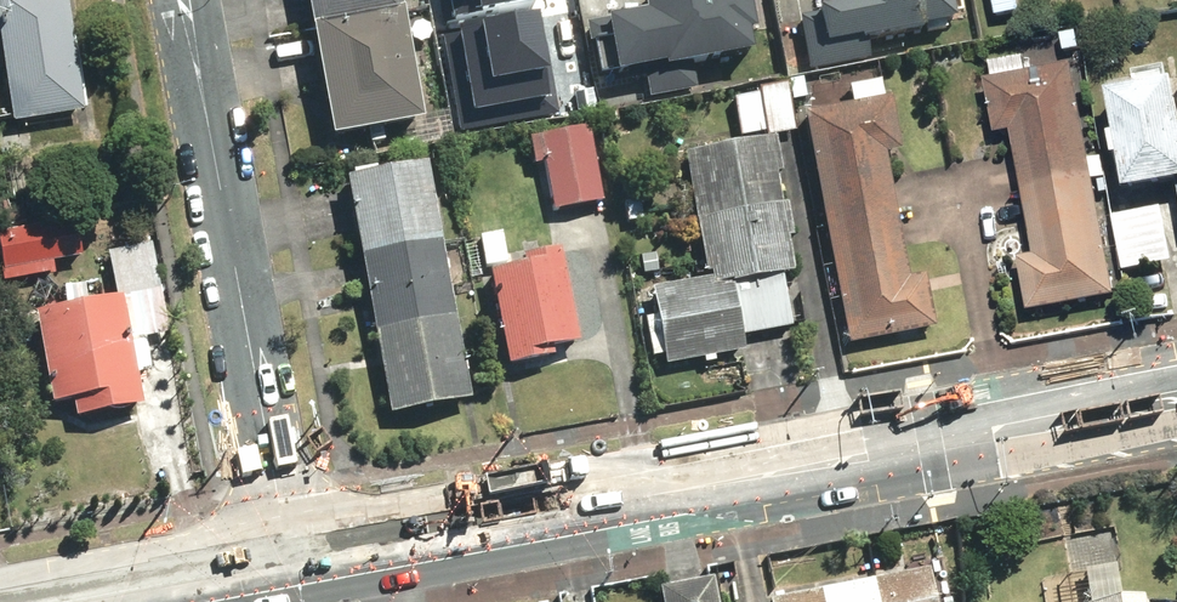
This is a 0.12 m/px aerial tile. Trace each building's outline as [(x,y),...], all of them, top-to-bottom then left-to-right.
[(11,122),(82,112),(66,0),(0,0),(0,47),(11,122)] [(332,140),(426,124),(406,0),(309,0),(332,140)] [(464,40),(536,48),(541,0),(468,0),(464,40)] [(664,70),(754,53),(750,33),(759,31),(753,0),(645,0),(644,0),(645,9),(607,17),(618,74),(663,65),(664,70)] [(830,43),(957,21),(953,0),(851,0),(817,6),(824,44),(830,43)] [(1027,55),(992,61),(995,79),(985,80),(995,136),(1013,133),(1034,254),(1020,257),(1029,311),(1112,297),(1092,182),(1106,179),(1102,156),(1090,157),(1074,63),(1030,70),(1027,55)] [(1108,78),(1118,135),(1113,136),(1116,156),(1122,155),(1128,189),(1176,180),(1176,75),(1175,66),(1108,78)] [(789,80),(735,87),(741,134),(768,131),(768,137),(796,133),(792,103),(810,100),(807,78),(789,80)] [(886,100),(883,79),(849,85),(853,105),(806,113),(845,345),(932,331),(923,277),(909,279),(888,153),(901,150),(892,99),(886,100)] [(604,199),(589,126),(526,138),(531,165),(547,162),(556,208),(604,199)] [(714,277),(654,288),(659,315),(649,317),(655,354),(663,352),(666,368),(746,354),(743,336),(790,327),(780,274),(802,270),(778,138),(769,140),(691,154),(714,277)] [(424,164),(345,180),(392,414),(471,398),(424,164)] [(1163,206),(1114,215),(1124,271),(1173,263),(1163,206)] [(0,227),(0,242),(4,281),(57,275),(56,260),(83,258),(80,219),(0,227)] [(502,231),(484,234),(505,367),(535,362),(533,350),(581,342),(567,253),(507,262),(502,231)] [(127,298),(38,311),(51,403),(71,400),(74,422),(143,412),(127,298)] [(930,564),(771,601),(939,601),(930,564)] [(714,578),(659,584),(661,601),(717,601),(714,578)]
